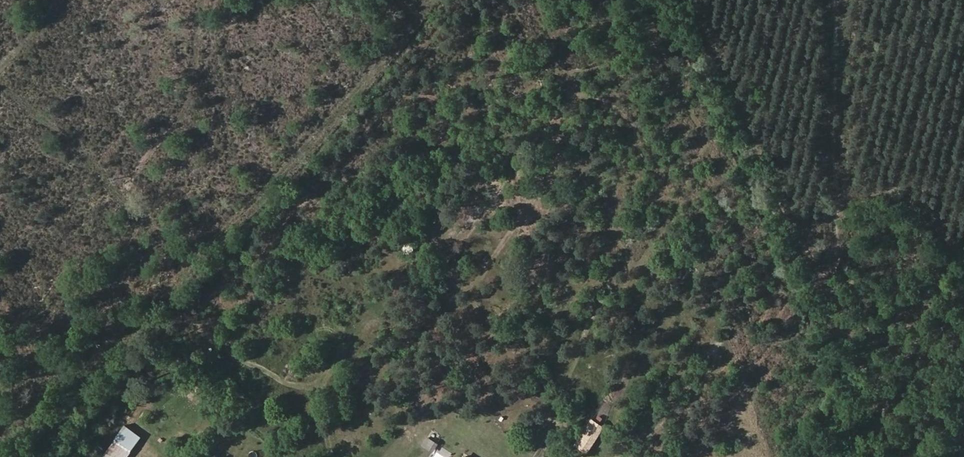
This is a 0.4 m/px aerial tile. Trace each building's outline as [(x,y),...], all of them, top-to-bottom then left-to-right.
[(586,452),(604,425),(591,417),(574,444),(586,452)] [(141,437),(126,426),(116,440),(131,452),(141,437)] [(104,456),(127,456),(131,452),(116,440),(104,456)] [(452,451),(442,445),(434,456),(448,456),(452,451)]
